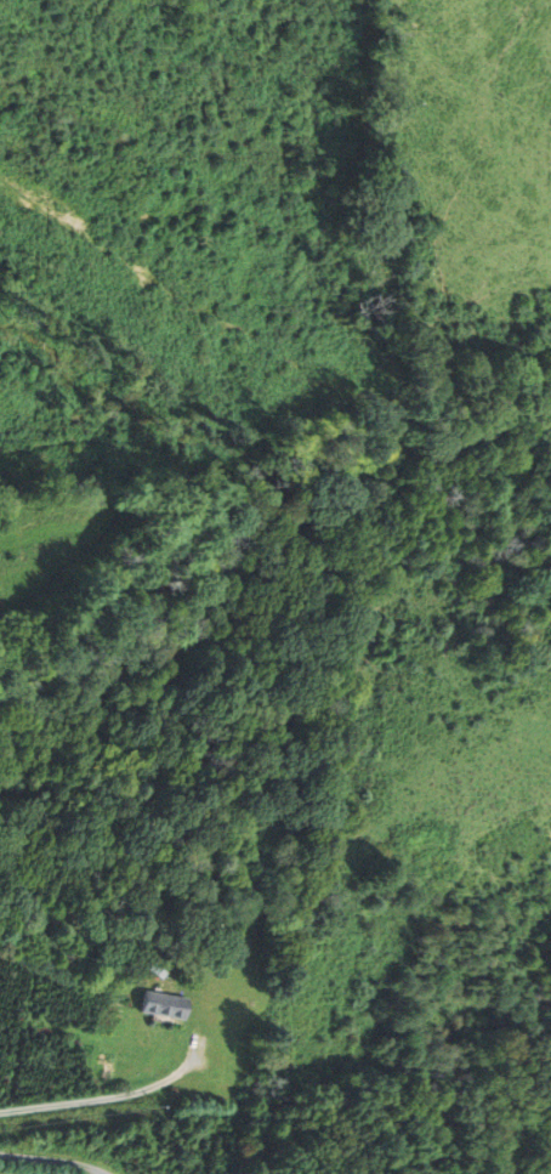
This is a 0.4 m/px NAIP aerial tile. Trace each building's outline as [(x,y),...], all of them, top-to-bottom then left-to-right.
[(183,1024),(189,1003),(145,991),(139,1012),(183,1024)]
